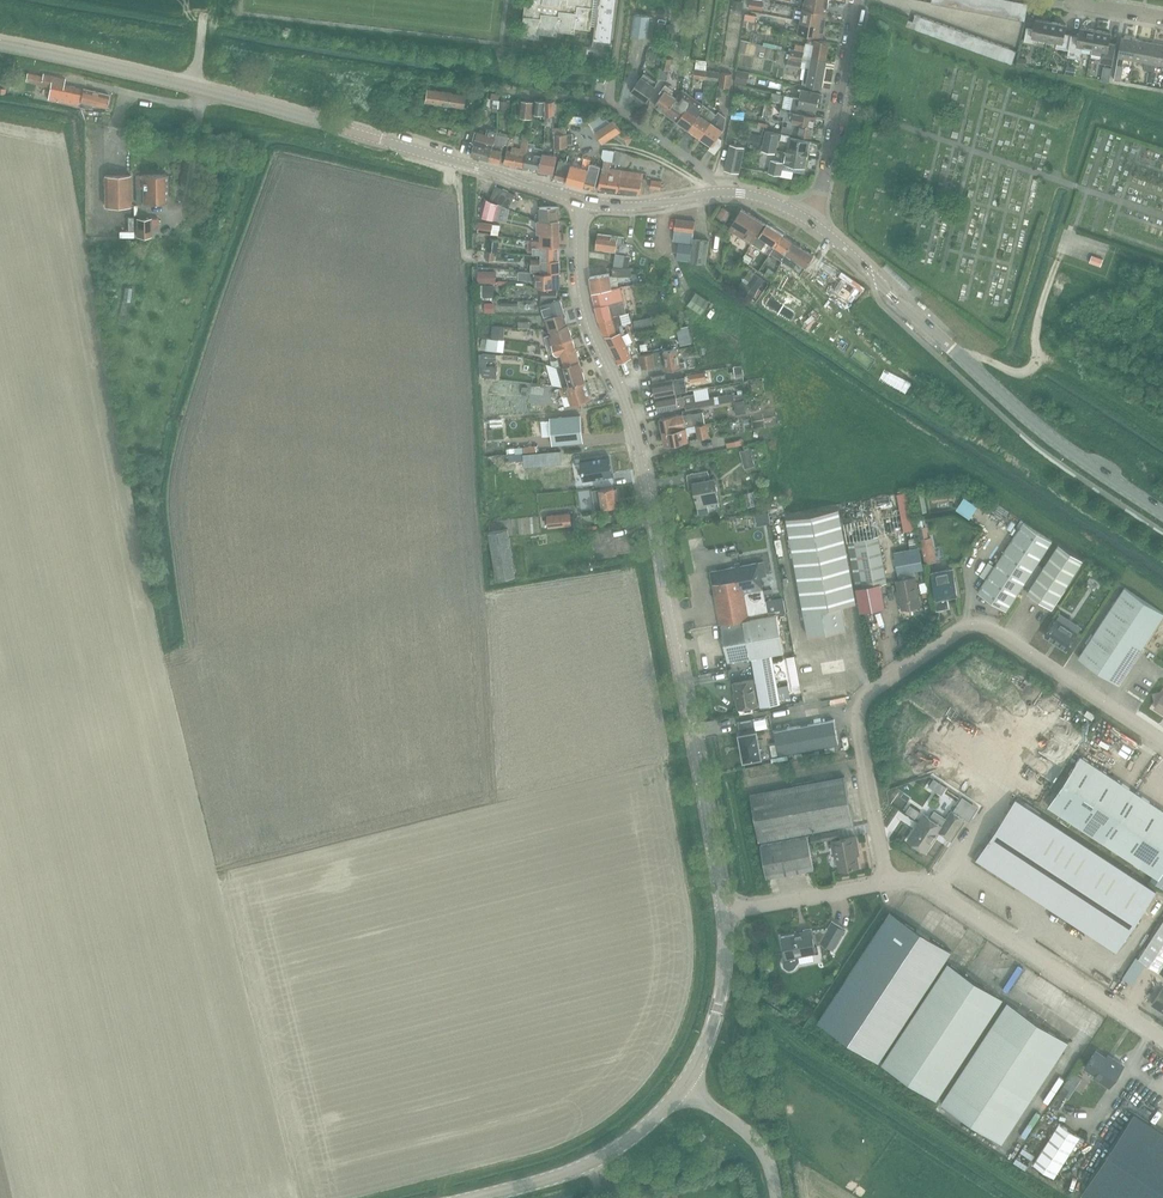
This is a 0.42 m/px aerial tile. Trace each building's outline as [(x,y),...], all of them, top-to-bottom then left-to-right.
[(521,36),(539,38),(540,33),(557,35),(557,30),(575,32),(575,27),(591,29),(591,24),(595,25),(593,44),(594,44),(594,40),(611,42),(616,0),(525,0),(521,36)] [(763,2),(753,0),(750,0),(749,7),(761,9),(763,2)] [(825,0),(804,0),(803,8),(827,13),(827,12),(829,1),(825,0)] [(954,7),(958,8),(961,8),(963,0),(956,0),(954,7)] [(961,8),(965,9),(969,10),(970,0),(963,0),(961,8)] [(969,10),(972,10),(976,11),(978,0),(970,0),(969,10)] [(976,11),(979,12),(983,12),(985,0),(978,0),(976,11)] [(983,12),(986,13),(990,14),(992,0),(985,0),(983,12)] [(990,14),(993,14),(997,15),(1000,0),(992,0),(990,14)] [(997,15),(1000,16),(1004,16),(1007,0),(1000,0),(997,15)] [(1004,16),(1007,17),(1011,18),(1014,0),(1007,0),(1004,16)] [(1014,0),(1011,18),(1014,18),(1018,19),(1021,1),(1014,0)] [(1021,1),(1018,19),(1022,20),(1025,21),(1028,3),(1021,1)] [(827,13),(803,8),(801,20),(825,25),(827,13)] [(634,14),(631,36),(647,38),(650,16),(634,14)] [(913,20),(911,27),(917,30),(922,16),(919,15),(915,14),(913,20)] [(922,16),(917,30),(924,32),(929,18),(926,17),(922,16)] [(929,18),(924,32),(931,35),(936,21),(932,20),(929,18)] [(1047,39),(1051,21),(1035,18),(1034,28),(1026,26),(1024,41),(1036,43),(1038,38),(1047,39)] [(823,36),(825,25),(801,20),(799,32),(823,36)] [(936,21),(931,35),(938,37),(942,23),(939,22),(936,21)] [(1051,21),(1047,39),(1057,41),(1056,47),(1069,49),(1071,35),(1064,34),(1066,24),(1051,21)] [(942,23),(938,37),(944,39),(949,26),(946,25),(942,23)] [(949,26),(944,39),(948,41),(951,42),(956,28),(953,27),(949,26)] [(1078,36),(1071,35),(1069,49),(1067,57),(1080,59),(1082,46),(1092,48),(1096,30),(1080,27),(1078,36)] [(956,28),(951,42),(958,44),(963,31),(959,29),(956,28)] [(1111,32),(1096,30),(1092,48),(1102,49),(1100,62),(1112,65),(1116,43),(1109,42),(1111,32)] [(963,31),(958,44),(965,47),(969,33),(966,32),(963,31)] [(969,33),(965,47),(971,49),(976,36),(973,34),(969,33)] [(976,36),(971,49),(978,52),(983,38),(980,37),(976,36)] [(1118,57),(1117,64),(1122,65),(1123,58),(1134,60),(1138,40),(1122,37),(1118,57)] [(790,51),(789,59),(810,62),(811,56),(826,60),(826,59),(829,41),(815,38),(815,39),(808,38),(807,42),(805,42),(805,44),(795,42),(793,51),(790,51)] [(983,38),(978,52),(985,54),(990,40),(986,39),(983,38)] [(990,40),(985,54),(992,57),(997,43),(993,42),(990,40)] [(1149,70),(1154,43),(1138,40),(1134,60),(1145,62),(1144,69),(1149,70)] [(997,43),(992,57),(998,59),(1003,45),(1000,44),(997,43)] [(1154,43),(1149,70),(1154,71),(1156,64),(1162,65),(1162,45),(1154,43)] [(1003,45),(998,59),(1012,64),(1014,57),(1017,50),(1003,45)] [(810,62),(789,59),(788,59),(787,67),(800,69),(800,68),(805,69),(802,84),(821,87),(826,60),(811,56),(810,62)] [(667,80),(672,58),(663,57),(661,68),(660,67),(658,78),(667,80)] [(691,74),(693,68),(681,65),(680,72),(691,74)] [(1117,65),(1114,79),(1121,81),(1124,66),(1117,65)] [(693,77),(706,79),(707,71),(694,69),(693,77)] [(719,73),(707,71),(706,79),(718,81),(719,73)] [(735,81),(747,84),(749,73),(738,71),(735,81)] [(657,82),(644,72),(632,90),(639,94),(638,96),(644,100),(645,99),(647,99),(646,100),(647,100),(655,89),(657,82)] [(730,89),(732,74),(721,73),(719,87),(730,89)] [(43,76),(42,82),(51,84),(50,89),(48,98),(66,102),(79,104),(79,106),(90,108),(91,104),(106,107),(108,100),(109,100),(109,99),(108,98),(109,95),(83,88),(64,84),(65,78),(44,74),(43,76)] [(654,105),(666,113),(676,98),(671,94),(674,90),(665,84),(661,89),(664,91),(654,105)] [(790,111),(808,114),(809,107),(817,109),(818,101),(820,102),(822,94),(820,93),(820,92),(801,88),(799,98),(793,97),(790,111)] [(424,103),(455,107),(454,112),(464,114),(465,109),(464,109),(466,95),(426,89),(424,103)] [(677,121),(694,98),(682,90),(676,98),(666,113),(677,121)] [(491,93),(491,98),(491,99),(494,99),(493,111),(498,111),(499,94),(491,93)] [(780,103),(782,95),(772,93),(771,101),(780,103)] [(677,121),(688,129),(705,106),(703,105),(694,98),(677,121)] [(533,118),(533,113),(534,102),(520,100),(518,116),(533,118)] [(535,100),(534,102),(533,113),(544,114),(544,110),(545,110),(545,101),(535,100)] [(554,101),(545,101),(545,110),(545,115),(554,115),(554,101)] [(765,103),(763,114),(772,116),(775,105),(765,103)] [(744,105),(743,114),(756,114),(756,106),(744,105)] [(700,137),(716,115),(710,110),(711,109),(705,106),(688,129),(700,137)] [(794,121),(794,123),(800,124),(813,127),(815,116),(808,114),(790,111),(781,109),(780,114),(785,115),(784,119),(794,121)] [(718,111),(716,115),(700,137),(712,145),(724,128),(725,117),(718,111)] [(600,113),(599,113),(588,121),(603,142),(613,136),(627,146),(632,137),(621,130),(613,119),(611,121),(600,113)] [(572,120),(567,120),(567,140),(580,140),(580,126),(572,126),(572,120)] [(811,137),(813,127),(800,124),(794,123),(793,128),(784,126),(783,131),(792,133),(811,137)] [(471,129),(468,140),(475,143),(471,154),(475,155),(488,159),(492,148),(495,137),(496,132),(497,132),(497,131),(487,128),(486,133),(471,129)] [(762,151),(775,154),(779,134),(766,131),(762,151)] [(492,148),(488,159),(502,163),(504,155),(502,154),(504,144),(507,145),(508,143),(510,135),(497,132),(496,132),(495,137),(492,148)] [(789,141),(787,152),(807,156),(810,141),(790,137),(790,135),(782,133),(780,139),(789,141)] [(507,150),(504,164),(524,167),(526,152),(526,150),(527,145),(528,142),(529,135),(523,134),(520,149),(512,148),(511,151),(507,150)] [(554,134),(554,142),(554,146),(567,146),(567,134),(554,134)] [(538,170),(541,153),(543,149),(534,147),(534,144),(528,142),(527,145),(526,152),(524,167),(538,170)] [(744,146),(730,143),(725,169),(739,172),(744,146)] [(602,173),(599,188),(618,191),(620,176),(621,170),(610,168),(612,162),(624,164),(626,154),(622,152),(615,150),(614,151),(603,149),(602,156),(605,159),(603,167),(602,173)] [(804,173),(807,156),(787,152),(786,152),(784,152),(782,162),(771,160),(769,172),(780,174),(782,169),(804,173)] [(551,155),(541,153),(538,170),(554,173),(556,161),(554,156),(551,155)] [(559,159),(554,178),(566,181),(571,164),(573,156),(568,155),(567,161),(559,159)] [(581,180),(580,185),(595,189),(601,166),(590,163),(589,168),(588,168),(586,175),(585,181),(581,180)] [(571,164),(566,181),(580,185),(581,180),(585,181),(586,175),(588,168),(571,164)] [(621,170),(620,176),(618,191),(640,193),(643,173),(621,170)] [(103,204),(130,203),(130,173),(103,174),(103,204)] [(142,202),(167,202),(167,173),(135,173),(136,187),(141,187),(142,202)] [(663,175),(663,183),(675,184),(675,176),(663,175)] [(651,179),(650,188),(661,189),(662,181),(651,179)] [(496,185),(490,199),(509,207),(515,194),(496,185)] [(485,197),(481,216),(495,219),(499,203),(485,197)] [(536,220),(537,220),(559,220),(559,206),(540,206),(540,214),(536,214),(536,220)] [(723,208),(718,216),(725,220),(730,212),(723,208)] [(756,236),(757,235),(757,234),(764,223),(742,208),(729,229),(751,243),(752,243),(756,236)] [(151,218),(136,218),(137,236),(151,236),(151,218)] [(559,220),(537,220),(538,233),(541,233),(559,233),(559,220)] [(479,221),(478,231),(491,233),(493,223),(479,221)] [(767,240),(775,245),(776,246),(783,235),(767,224),(759,236),(757,235),(756,236),(752,243),(761,249),(767,240)] [(673,241),(692,243),(694,232),(688,231),(681,230),(675,229),(673,241)] [(528,240),(528,245),(559,245),(559,233),(541,233),(541,240),(528,240)] [(624,237),(598,233),(595,248),(616,251),(617,243),(623,244),(624,237)] [(780,261),(781,259),(793,242),(783,235),(784,235),(783,235),(776,246),(775,245),(769,254),(780,261)] [(691,260),(706,262),(709,240),(694,238),(691,260)] [(489,239),(487,250),(497,251),(498,240),(489,239)] [(679,251),(678,258),(690,260),(691,252),(692,244),(680,242),(679,251)] [(795,267),(802,271),(813,255),(793,242),(781,259),(794,268),(795,267)] [(541,252),(541,260),(559,259),(559,245),(528,245),(528,251),(533,251),(533,253),(541,252)] [(497,252),(497,251),(487,250),(486,260),(493,261),(494,251),(497,252)] [(615,254),(614,265),(629,267),(630,256),(615,254)] [(1089,262),(1101,266),(1103,259),(1092,255),(1089,262)] [(541,260),(532,260),(532,272),(536,272),(560,272),(559,259),(541,260)] [(631,276),(631,267),(613,267),(613,275),(631,276)] [(763,273),(770,277),(774,271),(767,267),(763,273)] [(489,271),(477,271),(477,282),(489,282),(489,271)] [(560,286),(560,272),(536,272),(536,286),(560,286)] [(590,276),(592,291),(592,292),(604,289),(612,287),(609,273),(590,276)] [(761,283),(752,276),(743,288),(753,295),(761,283)] [(813,291),(816,285),(804,279),(801,285),(813,291)] [(779,298),(786,303),(796,288),(789,283),(779,298)] [(493,298),(494,285),(482,285),(482,298),(493,298)] [(599,320),(599,319),(619,314),(626,313),(620,286),(612,287),(604,289),(592,292),(592,291),(592,292),(599,320)] [(564,312),(560,298),(556,299),(557,289),(542,289),(541,304),(546,317),(549,317),(552,317),(552,316),(564,312)] [(700,313),(709,300),(696,291),(687,304),(700,313)] [(786,306),(803,317),(810,307),(792,295),(786,306)] [(494,302),(484,302),(484,313),(494,313),(494,302)] [(550,329),(551,329),(567,324),(564,312),(552,316),(552,317),(549,317),(546,317),(550,329)] [(619,314),(599,319),(602,330),(612,349),(615,354),(619,362),(627,358),(631,356),(620,332),(624,332),(619,314)] [(635,321),(637,333),(653,330),(651,318),(635,321)] [(567,324),(551,329),(552,333),(550,334),(549,334),(551,342),(571,336),(567,324)] [(504,339),(505,326),(493,326),(492,339),(504,339)] [(677,329),(680,346),(692,344),(688,327),(677,329)] [(555,353),(575,348),(571,336),(551,342),(549,334),(544,335),(548,349),(555,353)] [(498,339),(488,338),(488,339),(488,338),(488,339),(483,338),(481,349),(497,351),(498,346),(498,339)] [(557,366),(579,361),(575,348),(555,353),(548,349),(551,360),(552,365),(557,366)] [(667,370),(685,367),(684,361),(679,362),(677,348),(663,351),(667,370)] [(642,368),(655,367),(653,352),(640,355),(642,368)] [(485,365),(486,360),(494,361),(494,355),(482,353),(480,365),(483,365),(482,376),(496,378),(497,366),(485,365)] [(565,384),(584,380),(579,361),(557,366),(562,385),(565,384)] [(735,376),(742,375),(740,365),(733,366),(735,376)] [(664,373),(651,376),(655,397),(675,393),(685,391),(683,379),(682,376),(665,379),(664,373)] [(565,384),(562,385),(562,387),(560,387),(562,395),(565,395),(568,394),(571,403),(590,397),(587,388),(589,387),(587,381),(585,381),(584,380),(565,384)] [(706,394),(721,393),(720,383),(706,384),(706,394)] [(746,395),(757,393),(755,387),(745,389),(746,395)] [(675,393),(655,397),(657,410),(684,405),(685,409),(692,408),(713,404),(734,400),(733,392),(712,396),(694,399),(693,393),(682,395),(676,396),(675,393)] [(734,412),(744,411),(743,400),(733,401),(734,412)] [(525,406),(502,406),(503,430),(525,430),(525,406)] [(683,414),(682,412),(659,417),(661,430),(688,425),(706,422),(705,421),(704,421),(702,411),(683,414)] [(580,414),(550,417),(551,420),(547,420),(547,419),(545,419),(545,420),(541,421),(542,435),(552,435),(553,444),(570,442),(570,435),(582,434),(580,414)] [(719,416),(708,419),(711,433),(722,430),(719,416)] [(664,443),(687,438),(686,430),(696,428),(697,436),(708,434),(706,422),(688,425),(661,430),(664,443)] [(515,448),(524,448),(524,438),(515,438),(515,448)] [(758,461),(768,456),(761,442),(751,447),(758,461)] [(749,448),(739,451),(744,468),(754,466),(749,448)] [(559,453),(523,456),(525,468),(560,465),(559,453)] [(609,455),(580,460),(580,461),(583,461),(585,479),(583,479),(583,480),(613,475),(613,474),(612,474),(609,455)] [(709,512),(707,502),(717,501),(713,477),(709,477),(707,468),(687,472),(688,482),(693,481),(699,514),(709,512)] [(615,488),(614,486),(593,490),(594,498),(596,510),(617,506),(616,498),(619,497),(617,488),(615,488)] [(923,501),(920,489),(906,492),(909,504),(923,501)] [(931,508),(939,508),(938,489),(931,489),(931,508)] [(1000,511),(1006,514),(1012,502),(1007,499),(1000,511)] [(858,514),(887,511),(886,504),(858,507),(858,514)] [(839,508),(786,518),(804,612),(808,635),(847,628),(842,605),(856,602),(839,508)] [(571,512),(547,515),(548,527),(572,524),(571,512)] [(871,526),(883,524),(882,518),(870,521),(871,526)] [(986,579),(978,592),(1007,610),(1052,541),(1023,522),(994,566),(988,562),(980,575),(986,579)] [(489,532),(497,579),(516,576),(508,528),(489,532)] [(926,529),(916,530),(917,545),(927,545),(926,529)] [(854,539),(848,540),(857,588),(881,583),(887,582),(878,535),(854,539)] [(1027,592),(1052,608),(1083,560),(1059,544),(1027,592)] [(921,553),(895,558),(899,579),(896,580),(902,608),(921,605),(916,579),(919,578),(918,572),(924,571),(921,553)] [(756,563),(711,571),(721,624),(778,614),(786,612),(784,599),(778,601),(777,599),(766,601),(766,600),(765,600),(760,576),(759,576),(756,563)] [(949,607),(947,597),(958,595),(953,569),(931,572),(936,598),(934,599),(936,611),(937,611),(937,610),(950,608),(950,607),(949,607)] [(881,583),(857,588),(861,611),(885,607),(881,583)] [(1119,684),(1162,616),(1162,613),(1125,587),(1079,657),(1119,684)] [(778,614),(721,624),(728,661),(752,657),(761,707),(781,703),(780,699),(790,697),(788,684),(778,686),(772,654),(784,651),(778,614)] [(1066,649),(1078,632),(1056,618),(1045,635),(1066,649)] [(972,666),(987,671),(992,659),(977,653),(972,666)] [(795,655),(786,657),(792,685),(800,683),(795,655)] [(753,679),(734,682),(738,708),(757,705),(753,679)] [(1043,692),(1050,682),(1044,679),(1038,688),(1043,692)] [(842,686),(843,692),(857,690),(856,683),(842,686)] [(845,694),(832,697),(834,702),(846,699),(845,694)] [(1155,707),(1162,713),(1162,694),(1155,707)] [(1046,696),(1036,711),(1044,716),(1054,702),(1046,696)] [(762,757),(757,731),(755,731),(753,719),(739,721),(741,734),(739,734),(744,760),(762,757)] [(779,754),(838,743),(834,719),(775,730),(779,754)] [(1104,842),(1136,792),(1081,756),(1048,806),(1104,842)] [(844,775),(750,793),(759,841),(853,823),(844,775)] [(934,780),(928,788),(941,796),(947,788),(934,780)] [(1104,842),(1159,878),(1162,872),(1162,809),(1136,792),(1104,842)] [(925,814),(908,840),(926,851),(939,831),(949,837),(963,817),(965,814),(969,817),(977,805),(962,795),(952,810),(946,820),(934,812),(931,818),(925,814)] [(1117,951),(1156,890),(1016,798),(976,858),(1117,951)] [(920,813),(910,807),(905,814),(915,820),(920,813)] [(823,840),(839,837),(838,830),(821,833),(823,840)] [(767,876),(814,868),(808,835),(761,844),(767,876)] [(856,853),(859,853),(855,836),(832,840),(834,850),(836,849),(840,868),(858,865),(856,853)] [(891,911),(818,1021),(879,1061),(951,950),(891,911)] [(795,933),(781,936),(786,958),(784,960),(784,962),(784,964),(785,966),(788,969),(791,969),(793,968),(795,967),(799,960),(798,956),(816,953),(814,942),(820,941),(834,950),(846,929),(832,921),(828,928),(812,930),(812,928),(795,931),(795,933)] [(1159,971),(1162,965),(1162,921),(1139,958),(1159,971)] [(948,962),(882,1063),(937,1099),(1003,998),(948,962)] [(1152,1004),(1162,1011),(1162,987),(1152,1004)] [(1069,1041),(1008,1001),(941,1102),(1002,1142),(1069,1041)] [(1095,1076),(1109,1086),(1123,1065),(1113,1058),(1111,1061),(1096,1051),(1085,1067),(1096,1074),(1095,1076)] [(1081,1193),(1089,1197),(1162,1197),(1162,1132),(1134,1113),(1081,1193)] [(1054,1177),(1080,1136),(1059,1123),(1034,1164),(1054,1177)]
